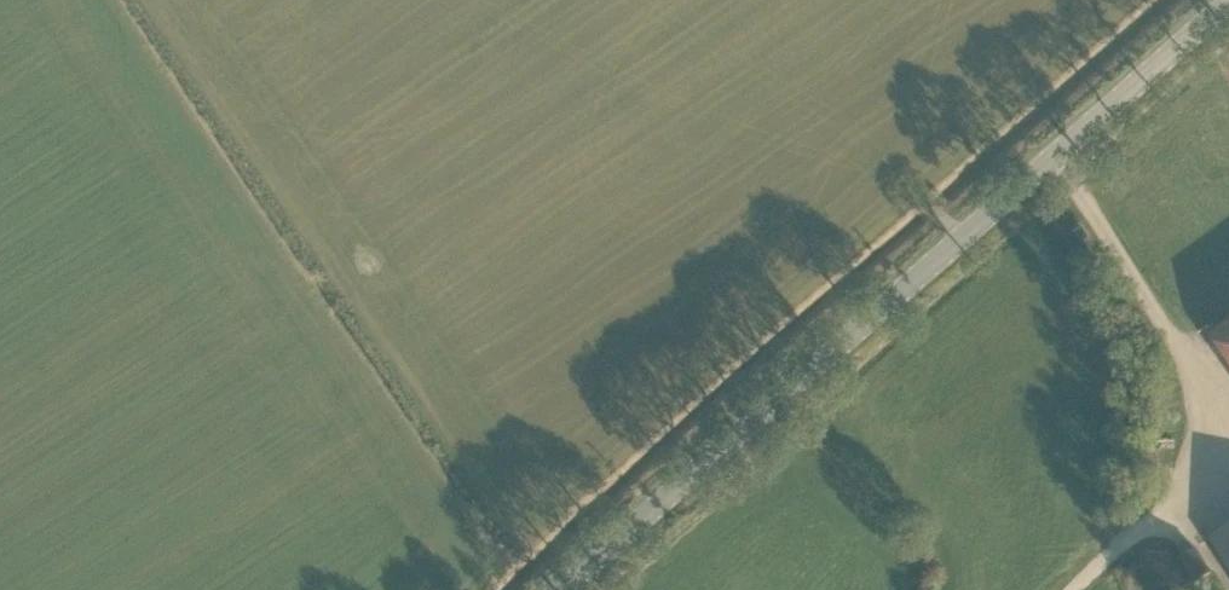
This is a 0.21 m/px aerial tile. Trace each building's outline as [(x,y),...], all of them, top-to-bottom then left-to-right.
[(1209,333),(1228,361),(1228,319),(1209,333)] [(1208,535),(1228,568),(1228,522),(1208,535)] [(1195,582),(1212,571),(1195,547),(1179,559),(1195,582)]
